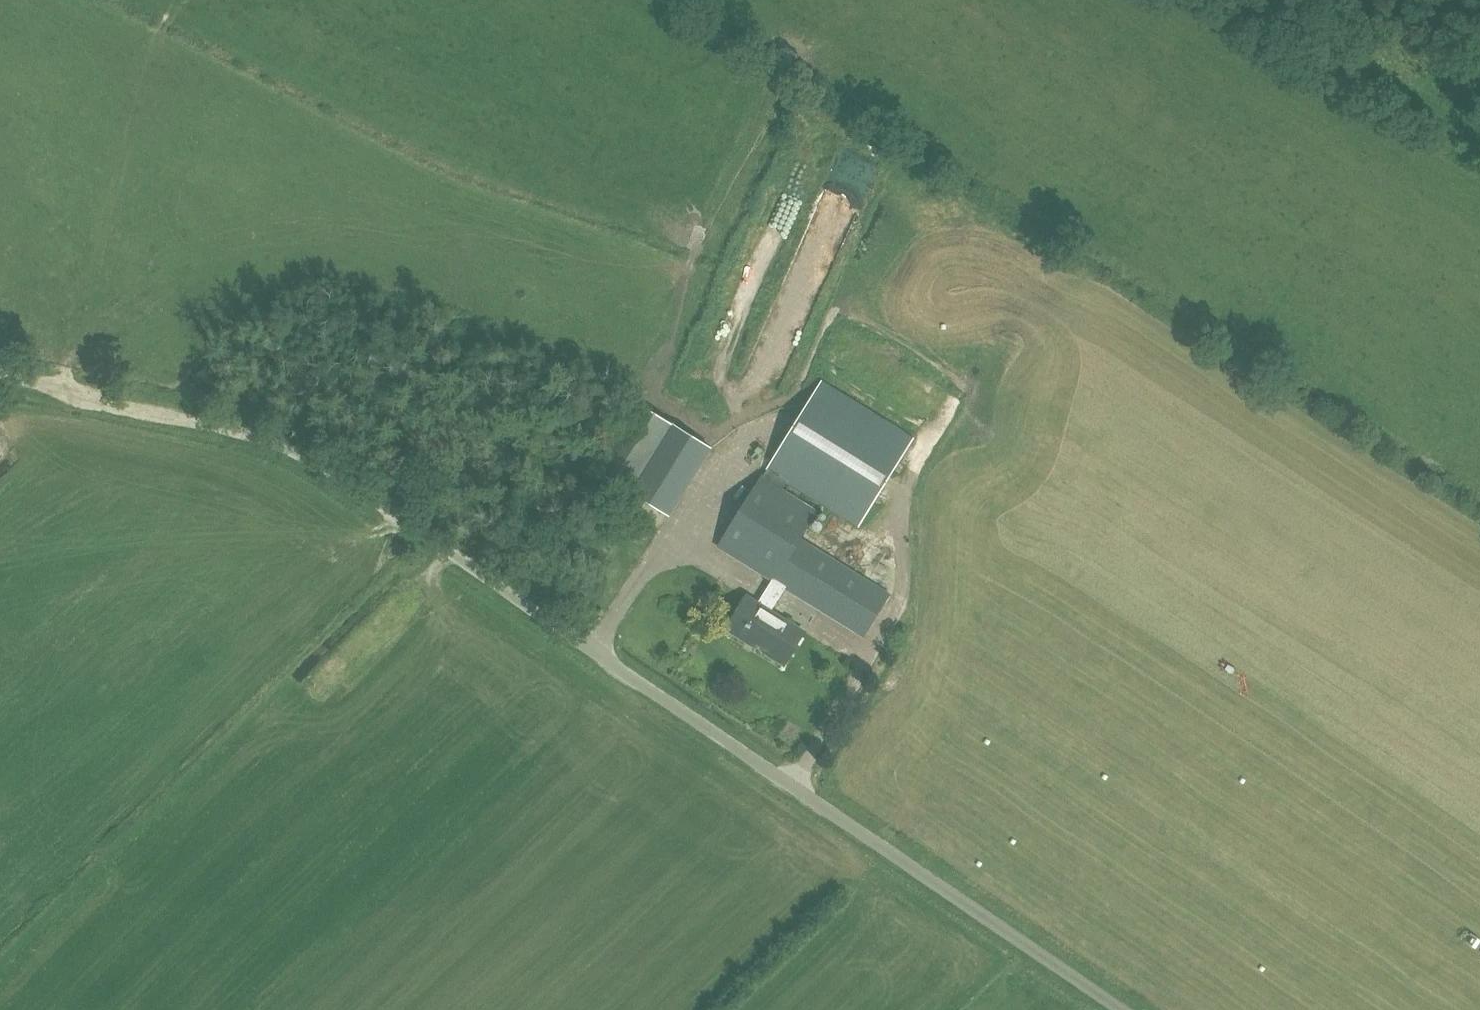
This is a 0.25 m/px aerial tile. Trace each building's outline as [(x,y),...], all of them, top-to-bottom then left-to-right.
[(772,611),(786,588),(862,635),(888,594),(802,540),(819,512),(784,490),(789,481),(860,525),(914,438),(823,381),(769,467),(770,467),(720,547),(773,580),(759,603),(747,596),(727,630),(749,643),(751,638),(773,651),(770,655),(786,665),(806,631),(772,611)] [(626,396),(585,463),(671,518),(714,448),(626,396)]
